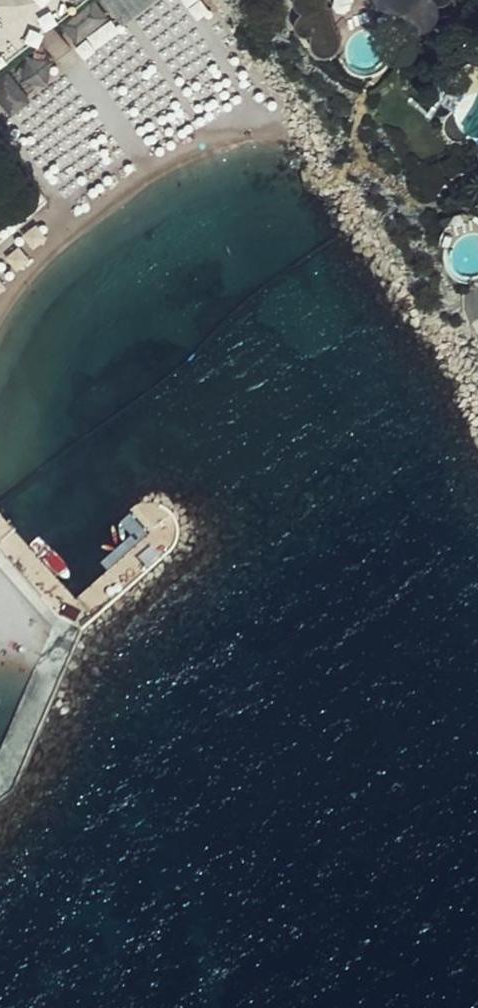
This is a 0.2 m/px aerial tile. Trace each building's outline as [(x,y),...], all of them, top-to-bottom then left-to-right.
[(124,24),(155,0),(105,0),(124,24)] [(299,24),(330,25),(331,8),(358,9),(358,0),(300,0),(299,24)] [(381,3),(413,3),(413,17),(452,18),(453,0),(381,0),(381,3)]
